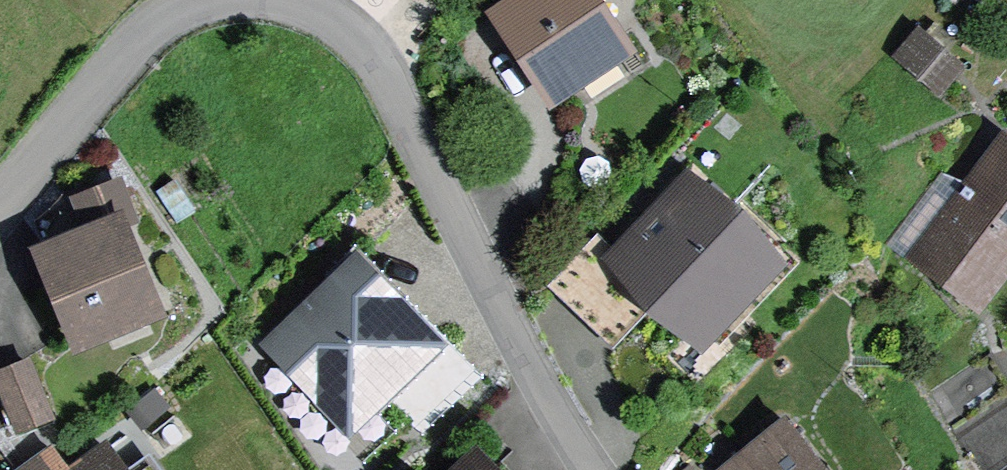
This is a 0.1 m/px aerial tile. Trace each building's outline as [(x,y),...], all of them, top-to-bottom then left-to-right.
[(617,0),(497,0),(491,4),(558,102),(646,42),(617,0)] [(963,61),(914,21),(888,52),(937,92),(963,61)] [(951,167),(895,240),(982,307),(1006,274),(1006,129),(967,180),(951,167)] [(793,253),(745,196),(696,159),(610,248),(646,300),(707,344),(793,253)] [(81,202),(92,232),(129,218),(117,188),(81,202)] [(142,308),(109,230),(48,254),(80,334),(142,308)] [(445,343),(354,246),(256,338),(348,435),(445,343)] [(34,351),(0,365),(0,381),(20,429),(60,412),(34,351)] [(1006,458),(1006,364),(998,351),(943,391),(997,466),(1006,458)] [(165,409),(150,389),(121,410),(136,430),(165,409)] [(785,406),(715,462),(722,469),(848,469),(839,459),(833,465),(785,406)] [(132,459),(110,430),(78,454),(68,440),(28,469),(175,469),(155,443),(132,459)] [(475,434),(440,469),(512,469),(475,434)]
